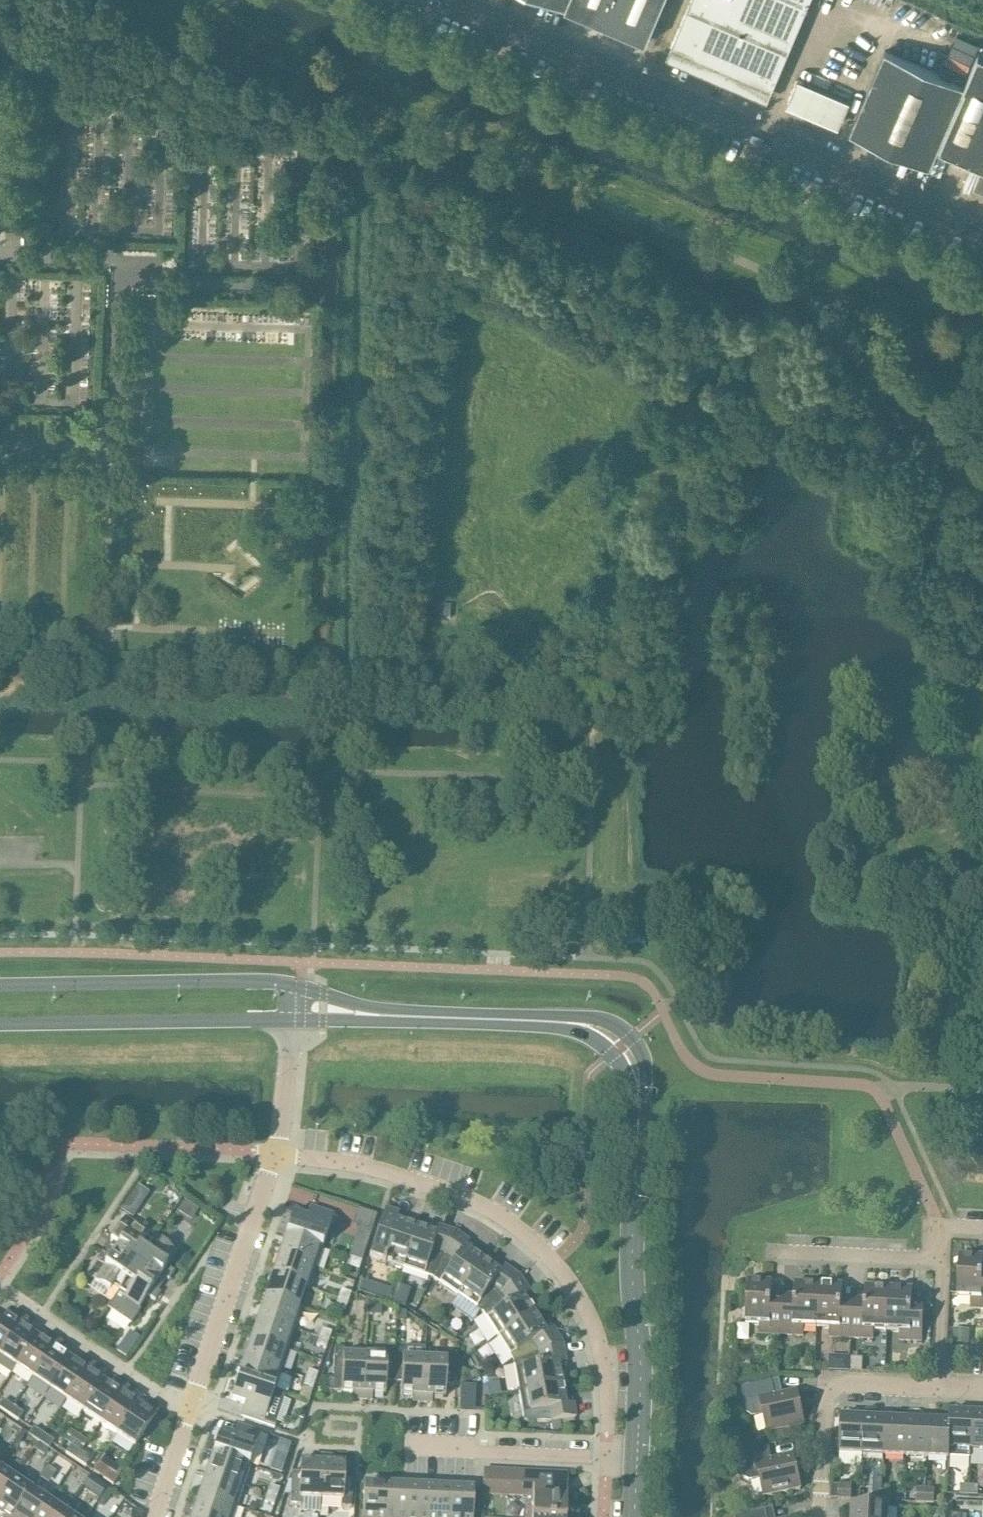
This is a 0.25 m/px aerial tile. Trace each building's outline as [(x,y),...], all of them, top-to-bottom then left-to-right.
[(564,7),(644,41),(662,0),(567,0),(564,7)] [(669,51),(768,94),(809,0),(691,0),(669,51)] [(931,165),(939,145),(965,85),(884,51),(850,131),(931,165)] [(939,145),(967,157),(981,163),(973,183),(982,187),(982,52),(979,51),(965,85),(939,145)] [(129,1199),(120,1212),(132,1220),(140,1207),(129,1199)] [(285,1237),(321,1249),(332,1216),(310,1208),(306,1220),(292,1216),(285,1237)] [(385,1209),(368,1258),(402,1270),(416,1228),(396,1222),(398,1214),(385,1209)] [(353,1225),(372,1231),(377,1216),(358,1210),(353,1225)] [(113,1253),(135,1268),(151,1243),(145,1239),(148,1235),(133,1225),(123,1239),(115,1233),(110,1242),(118,1247),(113,1253)] [(431,1279),(455,1233),(438,1227),(436,1235),(416,1228),(402,1270),(431,1279)] [(457,1297),(482,1261),(464,1249),(469,1243),(455,1233),(431,1279),(457,1297)] [(321,1249),(285,1237),(278,1257),(315,1269),(321,1249)] [(135,1268),(156,1282),(161,1276),(168,1281),(174,1273),(166,1268),(176,1253),(161,1243),(158,1247),(151,1243),(135,1268)] [(135,1268),(113,1253),(109,1260),(101,1254),(86,1277),(109,1292),(112,1288),(118,1292),(135,1268)] [(187,1256),(179,1267),(185,1272),(193,1260),(187,1256)] [(959,1256),(957,1300),(971,1301),(970,1310),(982,1311),(982,1257),(959,1256)] [(315,1269),(278,1257),(272,1278),(308,1290),(315,1269)] [(349,1258),(346,1267),(358,1271),(361,1262),(349,1258)] [(481,1314),(519,1278),(504,1267),(499,1273),(482,1261),(457,1297),(481,1314)] [(156,1282),(135,1268),(118,1292),(104,1313),(105,1314),(108,1310),(129,1325),(127,1329),(128,1329),(140,1311),(138,1310),(147,1296),(154,1302),(160,1294),(152,1288),(156,1282)] [(308,1290),(272,1278),(265,1298),(301,1310),(308,1290)] [(497,1339),(534,1315),(522,1298),(529,1293),(519,1278),(481,1314),(497,1339)] [(362,1281),(358,1293),(369,1297),(373,1285),(362,1281)] [(748,1282),(746,1325),(759,1326),(759,1336),(781,1337),(782,1311),(783,1295),(772,1295),(772,1283),(748,1282)] [(782,1311),(781,1337),(803,1338),(804,1328),(817,1329),(819,1285),(795,1284),(794,1296),(783,1295),(782,1311)] [(819,1285),(817,1329),(829,1329),(829,1339),(851,1340),(853,1313),(853,1299),(842,1298),(843,1287),(819,1285)] [(853,1313),(851,1340),(874,1341),(874,1332),(887,1332),(889,1289),(865,1288),(864,1299),(853,1299),(853,1313)] [(889,1289),(887,1332),(899,1333),(899,1342),(922,1344),(923,1321),(924,1317),(924,1302),(912,1302),(913,1290),(889,1289)] [(350,1294),(341,1291),(338,1300),(347,1303),(350,1294)] [(301,1310),(265,1298),(258,1318),(294,1330),(301,1310)] [(392,1298),(390,1304),(404,1309),(406,1303),(392,1298)] [(347,1303),(338,1300),(335,1308),(345,1311),(347,1303)] [(369,1304),(368,1315),(381,1316),(382,1305),(369,1304)] [(23,1319),(14,1312),(9,1319),(1,1314),(0,1315),(0,1354),(23,1319)] [(91,1314),(83,1327),(90,1332),(98,1319),(91,1314)] [(404,1314),(396,1314),(396,1324),(404,1324),(404,1314)] [(513,1364),(529,1357),(562,1345),(552,1329),(545,1333),(534,1315),(497,1339),(513,1364)] [(294,1330),(258,1318),(251,1339),(287,1351),(294,1330)] [(15,1368),(36,1337),(28,1332),(33,1325),(23,1319),(0,1354),(0,1369),(10,1375),(15,1368)] [(443,1319),(439,1326),(446,1331),(449,1326),(448,1323),(443,1319)] [(331,1333),(322,1330),(319,1339),(328,1342),(331,1333)] [(953,1333),(952,1345),(970,1346),(970,1334),(953,1333)] [(32,1379),(47,1357),(57,1342),(48,1335),(43,1342),(36,1337),(15,1368),(32,1379)] [(244,1359),(280,1371),(287,1351),(251,1339),(244,1359)] [(328,1342),(319,1339),(316,1347),(325,1350),(328,1342)] [(49,1390),(69,1360),(62,1355),(66,1348),(57,1342),(47,1357),(32,1379),(49,1390)] [(518,1393),(561,1385),(557,1364),(565,1363),(562,1345),(529,1357),(513,1364),(518,1393)] [(120,1346),(116,1352),(125,1359),(130,1353),(120,1346)] [(328,1380),(327,1392),(340,1393),(353,1393),(352,1400),(362,1401),(364,1357),(356,1357),(343,1356),(343,1349),(334,1349),(333,1357),(332,1381),(328,1380)] [(364,1357),(362,1401),(371,1401),(372,1394),(384,1395),(385,1383),(393,1384),(394,1352),(385,1351),(385,1358),(364,1357)] [(422,1403),(424,1360),(403,1359),(403,1352),(394,1352),(393,1384),(400,1384),(400,1396),(412,1396),(412,1403),(422,1403)] [(424,1360),(422,1403),(431,1404),(431,1397),(444,1398),(445,1386),(453,1387),(455,1355),(445,1354),(445,1361),(424,1360)] [(842,1357),(842,1372),(849,1373),(850,1357),(842,1357)] [(66,1402),(91,1364),(82,1358),(77,1365),(69,1360),(49,1390),(66,1402)] [(280,1371),(244,1359),(237,1380),(274,1392),(280,1371)] [(851,1359),(850,1373),(862,1373),(863,1359),(851,1359)] [(83,1413),(103,1383),(96,1378),(100,1371),(91,1364),(66,1402),(83,1413)] [(317,1374),(308,1371),(305,1380),(314,1383),(317,1374)] [(237,1380),(230,1401),(244,1405),(240,1417),(263,1424),(274,1428),(285,1396),(274,1392),(237,1380)] [(314,1383),(305,1380),(302,1388),(312,1391),(314,1383)] [(100,1424),(125,1387),(116,1381),(111,1388),(103,1383),(83,1413),(100,1424)] [(762,1416),(766,1434),(804,1426),(797,1392),(775,1397),(772,1383),(742,1389),(747,1415),(753,1418),(762,1416)] [(561,1385),(518,1393),(523,1422),(549,1423),(560,1421),(575,1419),(572,1404),(564,1406),(561,1385)] [(117,1436),(137,1406),(129,1400),(134,1393),(125,1387),(100,1424),(117,1436)] [(13,1408),(2,1401),(0,1404),(0,1411),(7,1416),(13,1408)] [(137,1406),(117,1436),(134,1448),(159,1410),(149,1404),(145,1411),(137,1406)] [(13,1408),(7,1416),(17,1422),(23,1414),(13,1408)] [(971,1452),(973,1415),(951,1414),(950,1423),(949,1451),(950,1451),(949,1459),(950,1459),(971,1460),(971,1452)] [(973,1415),(971,1452),(982,1453),(982,1415),(973,1415)] [(862,1457),(864,1419),(842,1418),(841,1442),(840,1455),(840,1456),(862,1457)] [(884,1458),(885,1420),(864,1419),(862,1457),(884,1458)] [(905,1459),(907,1421),(885,1420),(884,1458),(905,1459)] [(560,1421),(549,1423),(551,1433),(562,1431),(560,1421)] [(927,1460),(929,1422),(907,1421),(905,1459),(927,1460)] [(929,1422),(927,1460),(950,1461),(950,1459),(949,1459),(950,1451),(949,1451),(950,1423),(929,1422)] [(213,1454),(249,1466),(260,1434),(237,1426),(233,1438),(220,1433),(213,1454)] [(33,1429),(31,1432),(28,1436),(38,1443),(43,1436),(33,1429)] [(48,1450),(51,1445),(53,1442),(43,1436),(38,1443),(48,1450)] [(70,1447),(65,1454),(75,1461),(80,1453),(70,1447)] [(759,1481),(763,1498),(801,1490),(794,1457),(772,1462),(769,1447),(738,1453),(744,1479),(749,1483),(759,1481)] [(80,1453),(75,1461),(85,1468),(90,1460),(80,1453)] [(249,1466),(213,1454),(206,1475),(242,1487),(249,1466)] [(320,1500),(322,1457),(313,1456),(312,1463),(300,1462),(299,1474),(291,1474),(289,1505),(299,1506),(299,1499),(320,1500)] [(350,1509),(352,1477),(342,1477),(343,1465),(330,1465),(331,1457),(322,1457),(320,1500),(340,1501),(340,1508),(350,1509)] [(276,1459),(272,1473),(282,1477),(287,1463),(276,1459)] [(14,1480),(0,1471),(0,1500),(14,1480)] [(107,1471),(102,1479),(112,1486),(118,1478),(107,1471)] [(483,1471),(481,1496),(495,1497),(496,1471),(483,1471)] [(507,1497),(508,1472),(496,1471),(495,1497),(507,1497)] [(520,1498),(521,1472),(508,1472),(507,1497),(520,1498)] [(520,1498),(525,1498),(524,1516),(576,1516),(577,1509),(565,1509),(566,1475),(534,1473),(533,1473),(521,1472),(520,1498)] [(242,1487),(206,1475),(199,1495),(235,1507),(242,1487)] [(89,1477),(83,1487),(100,1499),(106,1489),(107,1488),(94,1480),(89,1477)] [(31,1491),(14,1480),(0,1500),(0,1515),(3,1516),(13,1516),(31,1491)] [(267,1495),(276,1498),(279,1490),(269,1486),(267,1495)] [(385,1487),(363,1486),(362,1516),(384,1516),(385,1487)] [(831,1486),(831,1500),(837,1500),(844,1500),(847,1500),(851,1500),(852,1487),(831,1486)] [(969,1497),(969,1487),(960,1486),(960,1496),(969,1497)] [(406,1488),(385,1487),(384,1516),(405,1516),(406,1488)] [(969,1487),(969,1497),(978,1497),(979,1487),(969,1487)] [(428,1489),(406,1488),(405,1516),(427,1516),(428,1489)] [(99,1500),(97,1503),(102,1506),(104,1503),(105,1503),(112,1493),(109,1491),(106,1489),(100,1499),(99,1499),(99,1500)] [(450,1490),(428,1489),(427,1516),(448,1516),(450,1490)] [(916,1489),(916,1504),(925,1504),(925,1490),(916,1489)] [(448,1516),(471,1516),(472,1491),(450,1490),(448,1516)] [(925,1490),(925,1504),(934,1505),(935,1490),(925,1490)] [(48,1503),(31,1491),(13,1516),(38,1516),(48,1503)] [(882,1502),(882,1492),(873,1491),(872,1501),(882,1502)] [(882,1492),(882,1502),(891,1502),(891,1493),(882,1492)] [(199,1495),(192,1516),(196,1516),(232,1516),(235,1507),(199,1495)] [(264,1504),(273,1507),(276,1498),(267,1495),(264,1504)] [(65,1514),(48,1503),(38,1516),(63,1516),(65,1514)] [(852,1507),(852,1516),(889,1516),(889,1508),(852,1507)]
